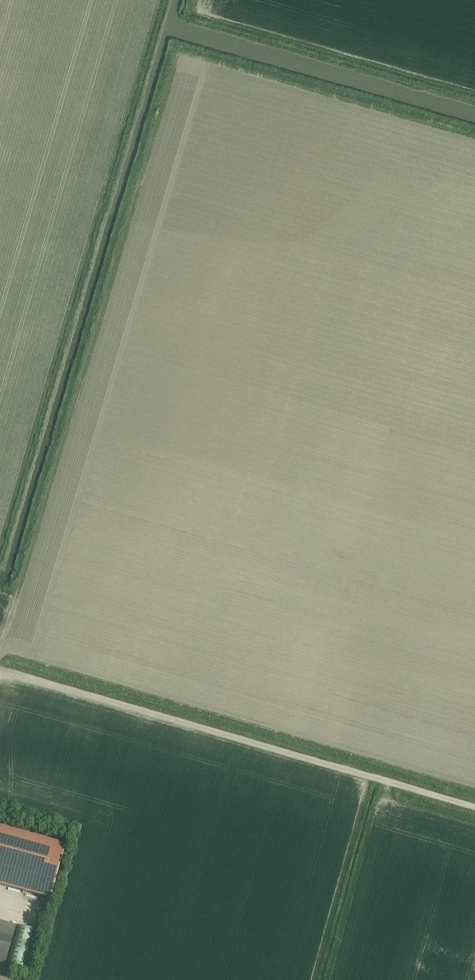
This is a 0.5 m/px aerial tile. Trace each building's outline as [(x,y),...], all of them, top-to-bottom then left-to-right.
[(48,899),(49,899),(64,848),(0,831),(0,885),(48,899)] [(4,973),(17,927),(0,922),(0,974),(3,975),(4,973)] [(27,972),(39,933),(19,928),(8,967),(27,972)]
